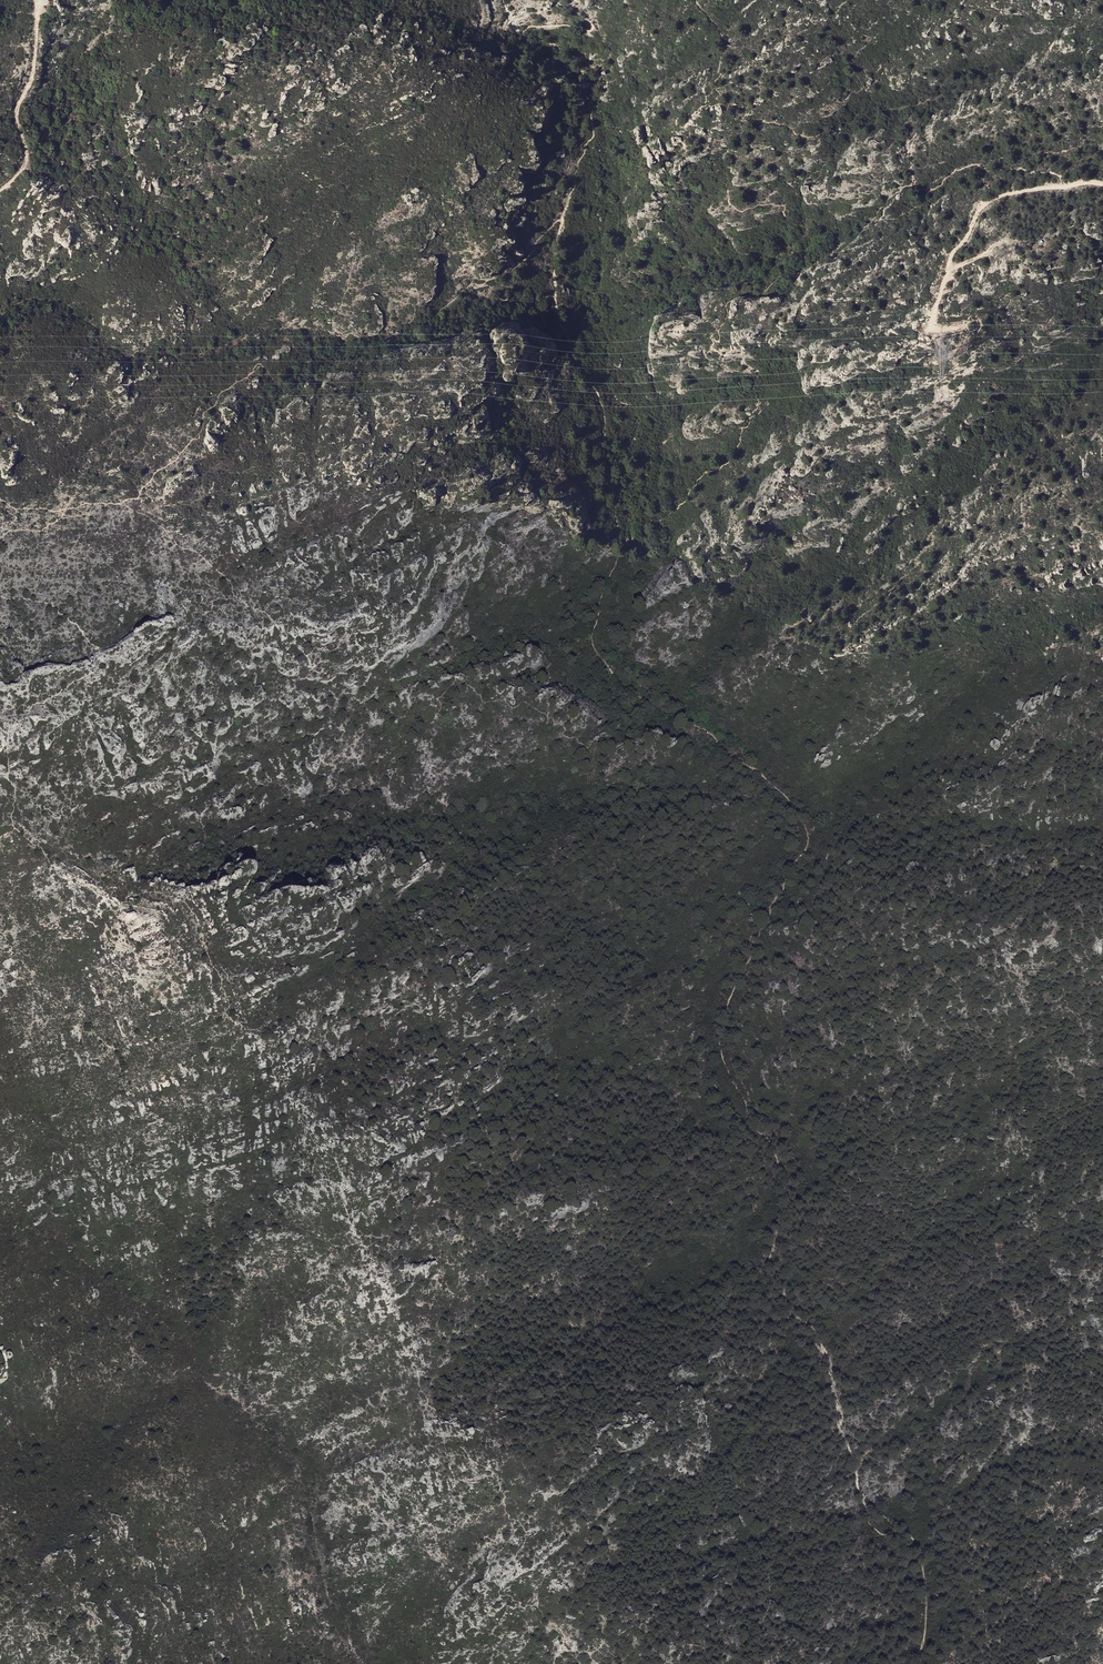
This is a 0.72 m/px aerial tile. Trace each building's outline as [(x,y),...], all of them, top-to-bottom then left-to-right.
[(123,922),(132,920),(130,913),(121,915),(123,922)]
